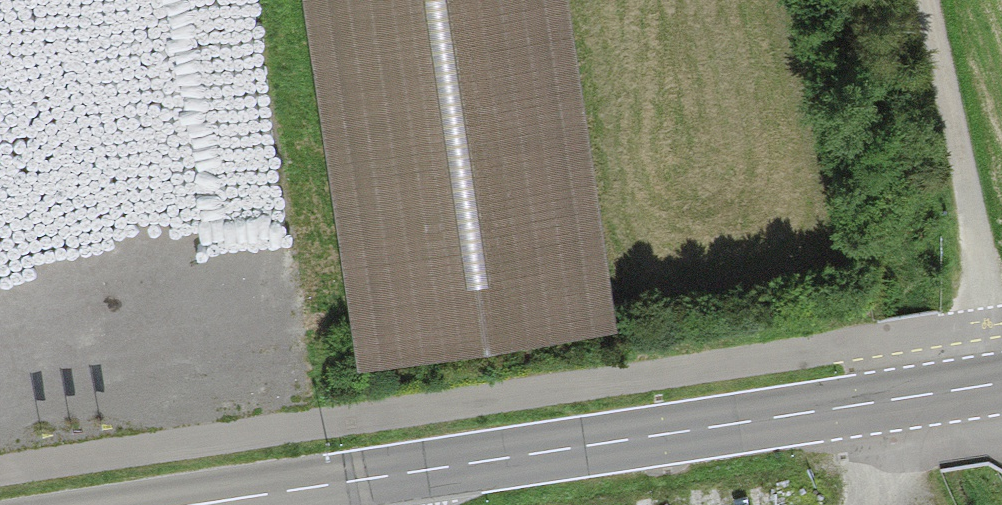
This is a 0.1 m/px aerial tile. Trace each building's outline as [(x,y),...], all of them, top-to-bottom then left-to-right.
[(618,331),(569,0),(303,0),(358,369),(618,331)]
